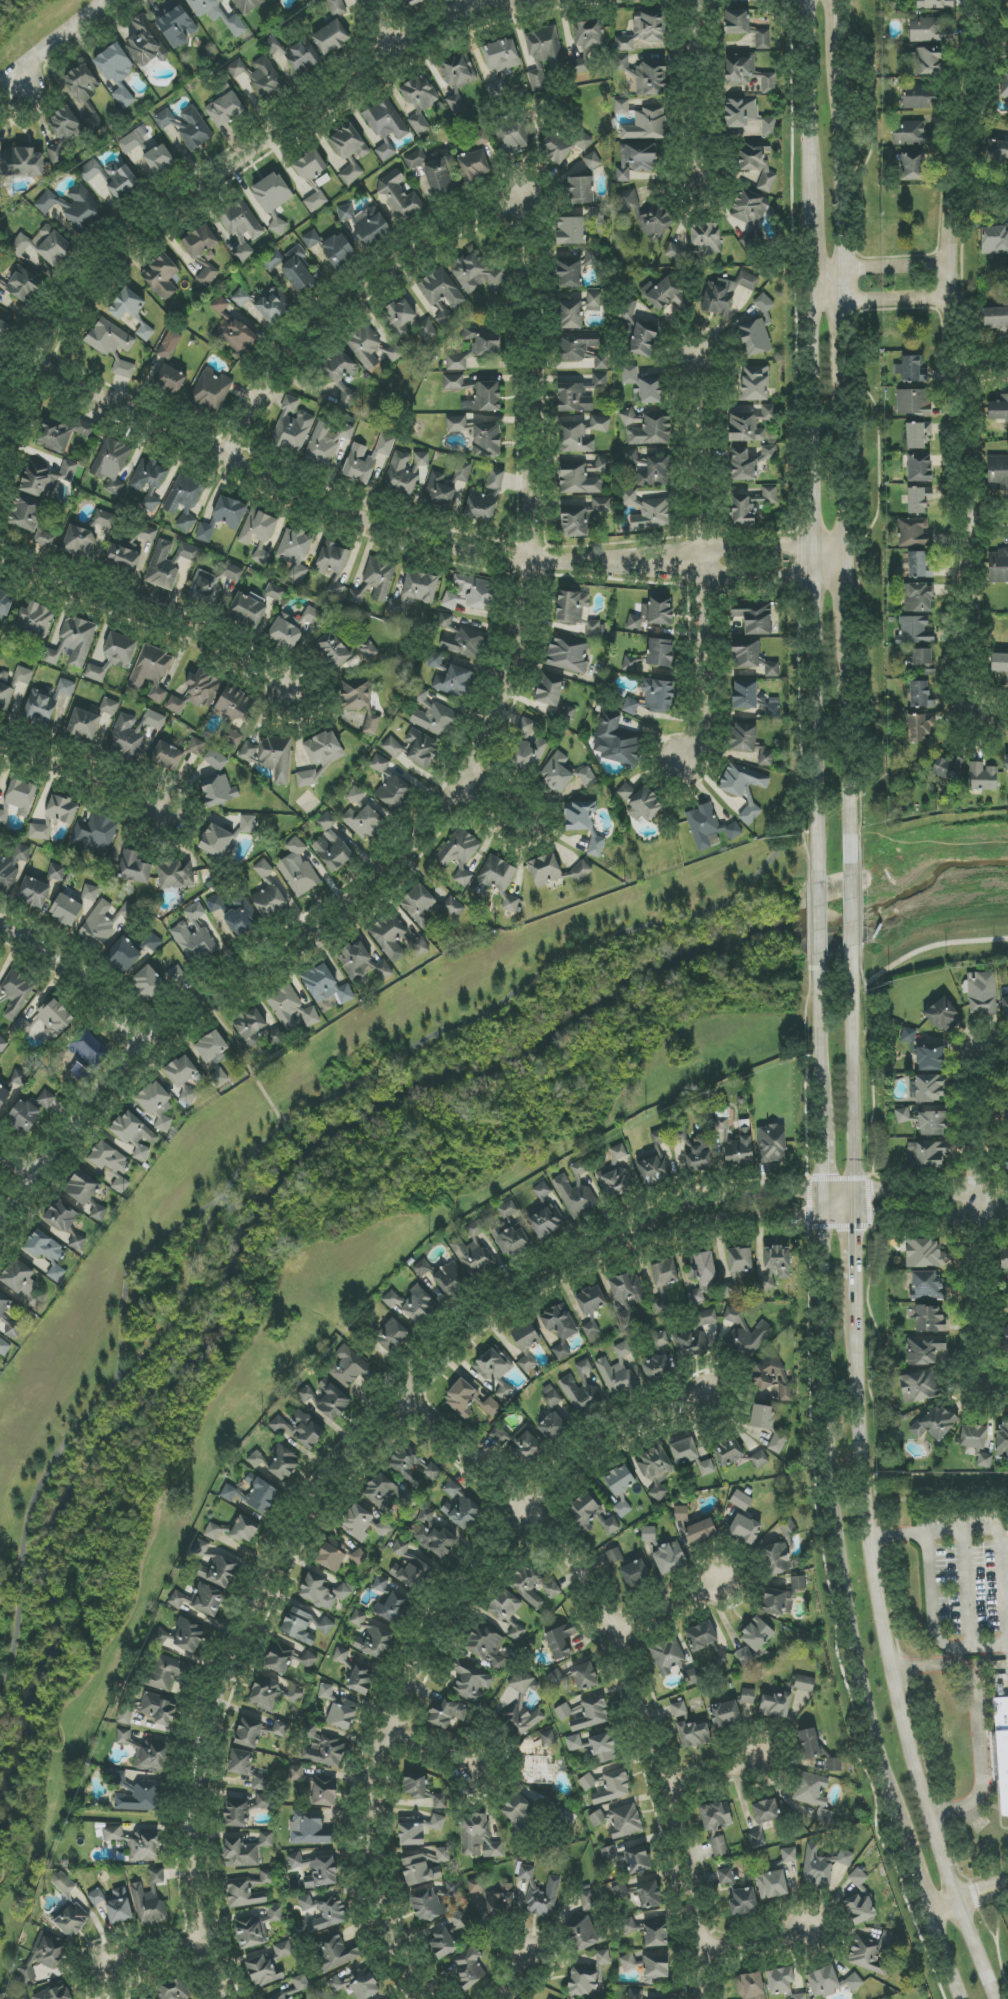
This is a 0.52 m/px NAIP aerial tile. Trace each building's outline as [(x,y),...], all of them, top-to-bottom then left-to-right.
[(217,5),(223,3),(221,0),(188,0),(197,19),(208,14),(212,22),(223,17),(217,5)] [(266,2),(265,0),(233,0),(245,17),(266,2)] [(343,0),(327,0),(333,18),(347,13),(343,0)] [(412,8),(427,0),(407,0),(412,8)] [(916,9),(954,10),(954,0),(916,0),(916,9)] [(155,16),(173,51),(189,43),(186,38),(198,32),(182,2),(155,16)] [(749,10),(725,11),(725,35),(750,34),(749,10)] [(615,36),(615,51),(635,51),(635,42),(665,42),(665,11),(634,11),(634,36),(615,36)] [(159,58),(162,63),(169,59),(145,14),(132,20),(139,34),(125,42),(139,68),(159,58)] [(235,38),(248,31),(239,14),(226,21),(235,38)] [(909,18),(910,42),(957,41),(956,17),(909,18)] [(312,34),(323,56),(351,43),(341,20),(312,34)] [(589,71),(587,50),(606,48),(602,21),(573,25),(576,52),(571,52),(573,73),(589,71)] [(547,88),(541,62),(549,60),(552,73),(566,69),(556,26),(524,33),(530,57),(534,57),(537,70),(528,72),(532,91),(547,88)] [(757,49),(770,50),(771,30),(757,29),(757,49)] [(298,77),(323,61),(307,38),(285,52),(278,41),(277,42),(273,37),(266,42),(273,52),(279,48),(298,77)] [(522,65),(513,37),(481,48),(488,71),(497,68),(501,80),(486,85),(491,100),(513,93),(506,70),(522,65)] [(135,103),(122,79),(136,71),(119,42),(92,58),(107,82),(112,79),(119,90),(113,93),(123,110),(135,103)] [(916,75),(943,74),(942,47),(916,48),(916,75)] [(479,79),(467,52),(439,65),(453,95),(446,99),(454,117),(468,110),(458,90),(479,79)] [(252,63),(256,72),(250,76),(262,100),(285,89),(268,55),(252,63)] [(629,56),(617,55),(617,71),(629,71),(629,56)] [(776,73),(755,73),(755,55),(726,56),(726,85),(749,85),(749,78),(761,78),(761,93),(776,93),(776,73)] [(248,70),(240,58),(226,66),(234,79),(248,70)] [(99,88),(89,64),(64,75),(77,106),(75,107),(84,131),(101,124),(88,93),(99,88)] [(637,96),(666,95),(665,64),(636,64),(637,96)] [(400,87),(416,115),(408,119),(418,137),(431,129),(421,112),(440,101),(424,73),(400,87)] [(219,130),(247,111),(229,84),(216,93),(219,98),(204,109),(219,130)] [(931,108),(930,85),(902,85),(903,109),(931,108)] [(751,136),(751,120),(758,120),(757,98),(725,99),(726,128),(736,128),(736,137),(751,136)] [(362,112),(383,145),(375,150),(383,162),(397,154),(387,138),(393,133),(398,141),(410,133),(393,106),(388,109),(382,100),(362,112)] [(629,100),(614,100),(614,114),(629,114),(629,100)] [(46,151),(56,166),(68,157),(61,147),(85,130),(68,106),(46,121),(60,141),(46,151)] [(191,152),(213,138),(193,106),(174,118),(168,108),(153,118),(162,131),(173,124),(191,152)] [(666,139),(667,109),(635,109),(635,126),(620,126),(620,139),(666,139)] [(762,138),(777,138),(776,118),(762,118),(762,138)] [(939,131),(924,131),(924,120),(892,121),(893,146),(939,145),(939,131)] [(507,157),(527,150),(517,121),(497,128),(507,157)] [(357,153),(360,160),(370,154),(354,123),(328,137),(341,162),(357,153)] [(126,156),(150,140),(142,126),(117,142),(126,156)] [(538,148),(559,165),(574,147),(553,130),(538,148)] [(584,152),(593,141),(581,130),(572,141),(584,152)] [(475,147),(489,143),(486,131),(472,134),(475,147)] [(989,141),(988,161),(1007,161),(1007,142),(989,141)] [(154,175),(176,163),(165,143),(143,155),(154,175)] [(740,171),(760,171),(761,191),(773,191),(773,174),(769,174),(769,143),(740,143),(740,171)] [(621,144),(621,167),(616,167),(616,182),(630,182),(630,172),(656,172),(656,144),(621,144)] [(463,183),(495,178),(490,147),(458,153),(463,183)] [(428,161),(421,148),(403,158),(410,171),(428,161)] [(44,154),(35,154),(34,149),(1,149),(1,159),(0,159),(0,178),(44,178),(44,154)] [(288,167),(315,211),(328,202),(313,178),(329,168),(316,149),(288,167)] [(433,198),(457,191),(445,150),(431,154),(434,162),(423,165),(433,198)] [(582,158),(589,171),(602,164),(595,151),(582,158)] [(924,180),(923,151),(902,151),(903,181),(924,180)] [(86,183),(103,171),(95,159),(78,171),(86,183)] [(338,175),(348,187),(365,173),(355,161),(338,175)] [(139,184),(127,165),(116,171),(112,165),(100,173),(116,198),(139,184)] [(417,190),(407,196),(399,184),(406,180),(398,168),(375,183),(401,224),(428,206),(417,190)] [(250,189),(275,226),(273,227),(278,235),(290,227),(281,213),(280,213),(276,206),(292,195),(276,172),(250,189)] [(594,204),(593,177),(569,178),(570,205),(594,204)] [(80,234),(104,214),(78,185),(67,194),(75,203),(62,214),(80,234)] [(69,207),(49,188),(34,205),(45,216),(57,203),(65,211),(69,207)] [(752,249),(754,242),(762,245),(766,234),(758,231),(766,205),(759,203),(762,195),(740,188),(728,227),(745,232),(740,246),(752,249)] [(638,213),(638,192),(619,191),(619,212),(638,213)] [(217,215),(232,236),(235,234),(242,244),(232,252),(240,263),(254,253),(243,237),(248,233),(253,241),(263,234),(238,200),(217,215)] [(675,221),(653,200),(633,221),(656,242),(675,221)] [(340,222),(352,220),(353,229),(366,249),(393,232),(377,206),(370,207),(354,217),(352,205),(337,207),(340,222)] [(585,244),(584,218),(557,218),(558,245),(585,244)] [(180,240),(192,261),(203,254),(207,262),(216,257),(212,250),(221,244),(209,223),(180,240)] [(691,224),(692,250),(697,250),(697,254),(721,253),(720,229),(714,230),(714,223),(691,224)] [(20,259),(29,247),(56,268),(74,245),(47,224),(33,242),(22,233),(8,249),(20,259)] [(1007,254),(1007,231),(1007,227),(980,227),(981,255),(1007,254)] [(322,242),(314,229),(301,237),(308,250),(322,242)] [(336,270),(358,254),(341,232),(320,247),(336,270)] [(664,257),(687,264),(691,251),(668,243),(664,257)] [(300,295),(320,281),(303,258),(307,255),(300,244),(285,255),(289,261),(280,268),(300,295)] [(502,291),(502,270),(488,270),(475,249),(450,264),(450,268),(467,295),(488,282),(488,291),(502,291)] [(600,266),(600,251),(586,251),(586,266),(600,266)] [(169,281),(181,270),(164,253),(140,275),(165,302),(178,290),(169,281)] [(582,287),(581,260),(557,261),(557,288),(582,287)] [(220,273),(208,263),(196,280),(208,289),(220,273)] [(28,303),(31,297),(33,298),(43,280),(19,266),(9,285),(0,280),(0,288),(28,303)] [(416,287),(432,306),(443,298),(455,312),(469,300),(442,266),(416,287)] [(735,283),(754,292),(760,279),(741,270),(735,283)] [(656,287),(651,281),(640,291),(659,312),(671,302),(682,314),(695,304),(670,275),(656,287)] [(700,311),(728,318),(737,284),(718,278),(716,284),(708,282),(700,311)] [(253,306),(272,326),(294,306),(275,285),(253,306)] [(120,321),(127,312),(134,317),(146,302),(127,287),(108,311),(120,321)] [(231,298),(241,308),(251,297),(241,288),(231,298)] [(601,312),(602,291),(588,290),(586,311),(601,312)] [(401,341),(417,329),(427,343),(440,334),(427,315),(425,317),(407,293),(380,312),(401,341)] [(225,319),(213,337),(245,358),(259,336),(224,312),(231,303),(218,294),(209,308),(225,319)] [(773,350),(766,326),(772,324),(768,309),(772,308),(768,295),(756,299),(762,319),(737,326),(747,358),(773,350)] [(651,358),(658,331),(632,324),(638,301),(624,297),(619,320),(627,321),(624,332),(634,334),(629,353),(651,358)] [(583,329),(583,302),(561,301),(561,329),(583,329)] [(447,327),(455,315),(443,306),(434,319),(447,327)] [(997,329),(997,334),(1007,333),(1007,308),(983,308),(984,329),(997,329)] [(85,343),(110,358),(117,346),(128,353),(137,339),(100,317),(85,343)] [(0,321),(0,347),(5,349),(15,327),(0,321)] [(367,371),(388,358),(392,364),(406,354),(397,340),(385,348),(371,328),(369,330),(364,323),(356,328),(358,332),(347,340),(367,371)] [(499,357),(500,328),(464,327),(463,340),(473,340),(473,356),(499,357)] [(171,362),(182,335),(168,329),(157,356),(171,362)] [(599,333),(560,334),(561,362),(586,361),(586,347),(599,347),(599,333)] [(359,367),(340,347),(319,368),(344,392),(336,400),(345,409),(358,396),(344,383),(359,367)] [(447,370),(467,370),(467,355),(447,355),(447,370)] [(609,369),(608,356),(594,356),(595,370),(609,369)] [(927,382),(927,373),(920,373),(920,356),(902,356),(902,365),(893,365),(894,374),(903,374),(903,382),(927,382)] [(111,373),(132,380),(136,365),(116,359),(111,373)] [(155,384),(179,395),(188,375),(164,364),(155,384)] [(623,384),(638,384),(638,365),(622,366),(623,384)] [(207,367),(191,398),(219,412),(234,381),(207,367)] [(768,401),(769,367),(742,367),(741,401),(768,401)] [(607,374),(593,374),(593,387),(607,387),(607,374)] [(464,390),(463,375),(444,375),(445,390),(464,390)] [(640,404),(662,403),(662,377),(639,377),(640,404)] [(500,382),(474,382),(473,411),(500,412),(500,382)] [(584,384),(558,383),(558,411),(593,412),(594,397),(584,397),(584,384)] [(897,389),(897,415),(931,416),(932,401),(927,401),(927,390),(897,389)] [(314,416),(301,411),(297,420),(292,418),(298,399),(288,395),(270,445),(300,456),(314,416)] [(999,395),(999,401),(991,401),(992,422),(1007,422),(1007,395),(999,395)] [(776,404),(761,404),(762,421),(776,421),(776,404)] [(641,416),(637,418),(632,408),(619,413),(626,428),(643,420),(641,416)] [(755,414),(730,413),(729,441),(765,442),(765,429),(755,429),(755,414)] [(611,418),(591,415),(589,430),(609,433),(611,418)] [(628,445),(672,444),(671,415),(643,416),(643,429),(627,429),(628,445)] [(64,455),(74,432),(91,439),(97,426),(77,417),(73,426),(63,421),(58,431),(45,425),(37,443),(64,455)] [(341,440),(349,443),(355,428),(341,422),(338,430),(317,423),(304,458),(330,468),(341,440)] [(586,424),(560,423),(559,452),(595,452),(595,439),(585,439),(586,424)] [(907,449),(926,449),(926,435),(932,435),(933,424),(907,423),(907,449)] [(501,457),(500,424),(473,424),(474,457),(501,457)] [(353,443),(343,476),(369,484),(378,454),(390,458),(396,438),(380,434),(373,458),(365,455),(367,447),(353,443)] [(132,447),(104,437),(91,474),(109,480),(105,491),(120,497),(124,485),(119,483),(132,447)] [(762,461),(777,460),(777,446),(761,446),(762,461)] [(757,481),(758,460),(748,460),(748,449),(732,449),(731,480),(757,481)] [(382,491),(411,500),(419,476),(415,475),(418,465),(427,467),(431,455),(418,451),(411,472),(407,470),(411,455),(395,450),(382,491)] [(908,482),(931,481),(931,454),(907,455),(908,482)] [(987,456),(988,488),(1007,488),(1007,456),(987,456)] [(594,472),(609,474),(611,459),(596,457),(594,472)] [(668,486),(669,458),(638,457),(637,485),(668,486)] [(129,487),(146,494),(141,506),(155,512),(160,500),(153,498),(157,489),(160,491),(170,468),(150,460),(149,462),(141,459),(129,487)] [(72,483),(78,464),(65,460),(60,474),(28,464),(20,490),(45,498),(48,490),(55,492),(59,479),(72,483)] [(453,480),(468,484),(472,463),(457,460),(453,480)] [(560,462),(560,494),(603,493),(603,477),(587,477),(587,461),(560,462)] [(504,471),(491,468),(486,495),(470,491),(465,516),(494,522),(504,471)] [(206,485),(180,472),(163,510),(179,517),(174,527),(189,534),(197,518),(191,516),(206,485)] [(455,508),(456,482),(454,482),(454,484),(446,484),(446,473),(428,472),(426,506),(455,508)] [(777,487),(762,487),(762,495),(733,494),(732,526),(755,527),(756,501),(777,502),(777,487)] [(927,514),(926,501),(933,501),(933,488),(908,488),(908,514),(927,514)] [(637,490),(621,490),(621,504),(637,504),(637,490)] [(36,533),(33,543),(52,550),(57,535),(42,531),(50,505),(21,496),(12,525),(36,533)] [(210,544),(217,523),(239,530),(248,504),(220,496),(211,525),(200,522),(195,539),(210,544)] [(592,498),(592,513),(612,512),(611,498),(592,498)] [(642,499),(643,516),(630,516),(631,530),(671,528),(670,498),(642,499)] [(588,537),(587,505),(576,505),(576,502),(561,502),(562,537),(588,537)] [(278,520),(251,508),(237,542),(249,546),(253,537),(269,543),(278,520)] [(112,530),(116,516),(97,509),(92,523),(112,530)] [(925,519),(898,519),(899,546),(934,546),(933,533),(925,533),(925,519)] [(98,534),(71,524),(62,547),(89,558),(98,534)] [(158,532),(141,525),(136,537),(153,544),(158,532)] [(314,536),(286,527),(276,559),(292,564),(287,579),(302,584),(308,568),(304,566),(314,536)] [(141,551),(136,550),(137,542),(111,537),(105,566),(137,572),(141,551)] [(173,543),(159,539),(147,578),(174,586),(180,565),(168,561),(173,543)] [(200,548),(180,543),(177,557),(196,562),(200,548)] [(344,576),(350,549),(323,543),(317,570),(344,576)] [(1007,582),(1007,549),(997,549),(997,553),(987,553),(987,583),(1007,582)] [(908,552),(909,578),(934,578),(934,571),(926,571),(926,552),(908,552)] [(398,563),(371,555),(362,582),(376,587),(372,600),(385,604),(398,563)] [(215,606),(226,578),(239,583),(244,570),(225,562),(220,577),(199,568),(191,588),(193,588),(190,597),(215,606)] [(439,577),(407,571),(401,601),(390,599),(387,615),(401,618),(405,601),(433,606),(439,577)] [(327,592),(342,599),(347,588),(338,583),(341,576),(336,574),(327,592)] [(497,584),(455,574),(453,585),(459,587),(457,595),(445,592),(442,607),(455,610),(457,604),(490,612),(497,584)] [(282,603),(287,589),(270,583),(264,597),(282,603)] [(370,585),(365,583),(361,592),(352,588),(345,601),(359,608),(370,585)] [(905,612),(931,612),(932,585),(905,584),(905,612)] [(15,594),(0,590),(0,622),(6,624),(15,594)] [(591,594),(559,591),(556,621),(586,624),(585,635),(602,637),(603,622),(588,621),(591,594)] [(259,627),(269,602),(249,595),(238,592),(230,615),(259,627)] [(671,627),(674,600),(646,597),(643,617),(629,615),(627,630),(640,632),(641,623),(671,627)] [(23,608),(14,627),(44,641),(58,612),(32,600),(27,610),(23,608)] [(745,636),(771,635),(771,627),(776,626),(775,601),(730,602),(731,618),(744,618),(745,636)] [(319,628),(326,615),(308,605),(300,621),(281,611),(267,638),(293,652),(304,630),(301,628),(305,620),(319,628)] [(480,658),(485,633),(452,627),(454,615),(443,613),(437,651),(480,658)] [(83,669),(97,625),(65,615),(49,663),(57,666),(61,655),(71,658),(69,665),(83,669)] [(896,645),(935,644),(934,631),(928,631),(927,616),(900,617),(900,635),(896,636),(896,645)] [(337,669),(353,654),(331,630),(315,645),(337,669)] [(104,683),(109,664),(130,670),(138,640),(110,632),(103,654),(109,656),(105,668),(88,663),(84,677),(104,683)] [(546,664),(585,676),(589,663),(584,661),(589,644),(554,634),(546,664)] [(672,666),(673,640),(648,639),(647,666),(672,666)] [(733,669),(760,668),(759,640),(733,641),(733,669)] [(378,655),(373,642),(359,647),(364,660),(378,655)] [(128,688),(141,692),(146,678),(155,682),(149,699),(162,704),(167,690),(161,688),(173,655),(144,644),(128,688)] [(933,649),(912,649),(911,667),(926,668),(925,676),(932,676),(933,649)] [(989,654),(989,672),(1004,673),(1004,681),(1007,681),(1007,654),(989,654)] [(622,670),(634,673),(637,659),(625,656),(622,670)] [(779,662),(765,663),(765,677),(779,677),(779,662)] [(439,666),(432,688),(465,699),(474,672),(451,664),(449,670),(439,666)] [(30,685),(34,671),(17,666),(11,687),(16,689),(18,681),(30,685)] [(188,701),(209,711),(223,680),(199,669),(196,676),(190,673),(185,684),(190,686),(183,701),(171,695),(165,707),(181,715),(188,701)] [(8,710),(15,690),(6,687),(10,674),(0,671),(0,708),(8,710)] [(566,679),(543,673),(535,702),(558,708),(566,679)] [(381,717),(366,713),(374,684),(346,677),(339,707),(367,714),(363,732),(377,735),(381,717)] [(23,718),(50,726),(59,694),(72,698),(76,683),(60,678),(55,697),(31,690),(23,718)] [(674,682),(643,679),(642,693),(646,693),(645,711),(671,714),(674,682)] [(928,681),(910,682),(911,708),(935,707),(935,698),(929,698),(928,681)] [(757,682),(733,682),(734,709),(757,709),(757,682)] [(244,736),(234,731),(252,699),(228,685),(214,711),(229,720),(219,738),(237,748),(244,736)] [(458,714),(426,700),(429,693),(418,688),(412,704),(417,706),(409,723),(446,739),(458,714)] [(115,716),(120,703),(104,697),(100,710),(115,716)] [(642,703),(627,697),(621,711),(637,717),(642,703)] [(768,719),(780,719),(780,698),(767,698),(768,719)] [(101,716),(74,708),(67,734),(94,741),(101,716)] [(143,721),(161,729),(167,718),(148,709),(143,721)] [(622,714),(602,710),(594,752),(601,753),(600,759),(638,767),(644,738),(618,732),(622,714)] [(136,762),(150,721),(140,717),(139,719),(120,712),(108,746),(128,753),(126,759),(136,762)] [(909,741),(926,741),(926,734),(934,734),(934,715),(908,715),(909,741)] [(536,722),(523,717),(508,764),(537,774),(547,741),(531,736),(536,722)] [(731,751),(756,752),(757,725),(732,724),(731,751)] [(441,743),(411,728),(405,740),(413,745),(411,749),(388,737),(381,750),(398,758),(400,755),(427,769),(441,743)] [(315,767),(322,763),(324,768),(346,755),(331,729),(302,745),(315,767)] [(187,751),(200,757),(206,743),(193,737),(187,751)] [(292,739),(259,737),(259,748),(259,749),(244,742),(238,757),(251,763),(258,764),(270,769),(277,769),(277,777),(273,785),(289,786),(292,739)] [(150,759),(175,772),(185,753),(160,740),(150,759)] [(220,773),(229,760),(213,748),(204,761),(220,773)] [(569,758),(558,750),(539,778),(561,794),(574,775),(563,767),(569,758)] [(774,752),(760,750),(759,765),(772,767),(774,752)] [(391,761),(376,754),(369,767),(384,774),(391,761)] [(952,762),(937,756),(930,774),(955,783),(964,759),(954,756),(952,762)] [(998,767),(984,767),(984,762),(970,762),(969,790),(997,791),(998,767)] [(577,772),(586,789),(598,782),(589,765),(577,772)] [(374,794),(395,812),(414,789),(389,768),(383,775),(387,779),(374,794)] [(299,788),(319,784),(317,770),(296,773),(299,788)] [(237,786),(230,788),(226,774),(201,781),(208,807),(240,799),(237,786)] [(5,803),(19,808),(17,815),(28,819),(38,786),(13,778),(5,803)] [(631,807),(624,815),(635,824),(641,817),(648,823),(665,804),(644,786),(638,793),(625,782),(616,793),(631,807)] [(73,824),(78,802),(51,795),(46,818),(73,824)] [(564,802),(565,831),(591,830),(591,812),(597,812),(597,801),(564,802)] [(684,812),(698,852),(721,844),(717,834),(726,831),(729,840),(742,835),(737,821),(720,827),(711,803),(684,812)] [(0,810),(0,824),(7,825),(9,805),(5,804),(4,810),(0,810)] [(386,821),(368,804),(358,815),(351,808),(341,819),(366,842),(386,821)] [(311,845),(332,874),(354,857),(332,827),(337,823),(329,812),(317,821),(327,834),(311,845)] [(97,851),(95,858),(107,862),(118,821),(92,814),(90,823),(77,819),(70,844),(97,851)] [(256,816),(241,815),(240,833),(255,833),(256,816)] [(234,833),(209,823),(199,850),(224,859),(234,833)] [(51,826),(30,824),(29,839),(50,840),(51,826)] [(435,860),(447,868),(452,859),(462,866),(453,879),(465,887),(474,875),(464,869),(482,843),(458,826),(435,860)] [(297,898),(321,884),(303,853),(307,851),(299,836),(285,844),(292,855),(276,864),(297,898)] [(606,839),(591,836),(587,855),(601,859),(606,839)] [(16,844),(13,858),(0,855),(0,890),(12,893),(20,860),(28,863),(32,848),(16,844)] [(150,883),(152,864),(139,863),(141,852),(122,850),(119,879),(150,883)] [(527,863),(536,888),(563,878),(553,853),(527,863)] [(469,891),(484,900),(492,886),(504,893),(518,870),(491,854),(469,891)] [(253,869),(264,880),(275,871),(264,859),(253,869)] [(569,873),(579,883),(593,870),(583,860),(569,873)] [(188,887),(184,861),(157,864),(161,890),(188,887)] [(48,878),(63,882),(66,867),(51,864),(48,878)] [(51,884),(24,877),(18,900),(45,907),(51,884)] [(289,903),(273,882),(251,899),(266,920),(289,903)] [(398,902),(422,930),(435,918),(431,913),(440,905),(453,920),(465,909),(453,895),(441,905),(421,882),(398,902)] [(100,888),(85,884),(81,898),(96,902),(100,888)] [(73,927),(84,905),(59,893),(48,916),(73,927)] [(228,912),(219,894),(205,901),(211,914),(223,908),(225,914),(228,912)] [(503,911),(518,912),(519,898),(504,896),(503,911)] [(125,901),(118,912),(100,900),(79,933),(102,948),(122,916),(130,921),(137,909),(125,901)] [(207,913),(198,901),(183,912),(196,930),(199,928),(195,922),(207,913)] [(224,915),(234,938),(258,927),(248,907),(242,909),(242,907),(224,915)] [(392,963),(406,954),(397,940),(409,932),(394,911),(369,929),(392,963)] [(219,949),(206,927),(192,935),(184,921),(170,930),(191,965),(219,949)] [(164,940),(148,932),(141,945),(157,953),(164,940)] [(353,982),(374,970),(380,981),(393,973),(385,959),(376,964),(366,948),(372,944),(366,934),(335,952),(353,982)] [(123,974),(143,956),(126,937),(106,954),(123,974)] [(316,1004),(332,996),(338,1007),(355,998),(347,983),(339,987),(325,961),(300,974),(316,1004)] [(131,981),(150,1001),(167,985),(149,964),(131,981)] [(167,973),(175,985),(186,977),(178,965),(167,973)] [(14,999),(4,1016),(14,1022),(37,983),(12,969),(0,989),(0,990),(14,999)] [(997,1014),(996,973),(968,973),(969,1015),(997,1014)] [(76,1019),(52,997),(35,1015),(48,1027),(44,1032),(54,1042),(76,1019)] [(960,1010),(950,1008),(951,1001),(931,997),(926,1024),(955,1030),(960,1010)] [(248,1049),(261,1043),(256,1033),(267,1027),(258,1009),(234,1021),(248,1049)] [(24,1039),(34,1026),(22,1017),(13,1030),(24,1039)] [(71,1045),(97,1068),(111,1052),(85,1029),(71,1045)] [(231,1051),(217,1030),(194,1045),(213,1074),(210,1076),(218,1087),(229,1080),(216,1061),(231,1051)] [(1,1055),(9,1043),(0,1037),(0,1054),(1,1055)] [(945,1047),(917,1046),(916,1070),(944,1071),(945,1047)] [(163,1071),(188,1105),(197,1098),(186,1083),(199,1072),(185,1054),(163,1071)] [(10,1082),(24,1088),(29,1075),(15,1069),(10,1082)] [(915,1075),(915,1102),(945,1101),(945,1075),(915,1075)] [(155,1125),(163,1133),(174,1123),(163,1112),(175,1101),(155,1080),(135,1099),(157,1123),(155,1125)] [(0,1085),(0,1109),(2,1110),(12,1091),(0,1085)] [(48,1109),(57,1098),(46,1089),(37,1100),(48,1109)] [(28,1135),(43,1112),(21,1098),(6,1121),(28,1135)] [(894,1111),(898,1125),(912,1120),(908,1107),(894,1111)] [(723,1166),(753,1164),(750,1120),(739,1121),(741,1140),(730,1141),(728,1108),(718,1108),(723,1166)] [(146,1163),(151,1149),(143,1146),(139,1143),(144,1137),(153,1145),(160,1137),(127,1110),(109,1130),(129,1147),(132,1148),(130,1153),(140,1161),(146,1163)] [(946,1112),(920,1111),(919,1135),(945,1136),(946,1112)] [(687,1140),(686,1126),(673,1127),(674,1141),(687,1140)] [(784,1126),(760,1126),(760,1163),(785,1162),(784,1126)] [(651,1133),(655,1149),(669,1146),(665,1129),(651,1133)] [(688,1171),(713,1167),(708,1133),(697,1135),(698,1144),(691,1145),(692,1154),(685,1155),(688,1171)] [(123,1195),(131,1183),(122,1177),(132,1161),(100,1140),(88,1159),(115,1176),(111,1181),(114,1182),(111,1187),(123,1195)] [(942,1168),(942,1152),(947,1152),(947,1142),(908,1143),(909,1169),(942,1168)] [(596,1172),(605,1199),(635,1188),(628,1169),(621,1172),(617,1161),(628,1157),(623,1143),(608,1149),(614,1166),(596,1172)] [(672,1177),(665,1154),(636,1163),(644,1186),(672,1177)] [(566,1167),(568,1172),(552,1179),(572,1220),(597,1208),(581,1175),(588,1171),(582,1159),(566,1167)] [(64,1193),(87,1207),(100,1185),(77,1171),(64,1193)] [(539,1239),(564,1227),(548,1195),(553,1193),(546,1180),(533,1187),(542,1206),(526,1214),(539,1239)] [(60,1231),(56,1237),(80,1252),(89,1239),(71,1227),(80,1213),(58,1199),(44,1220),(60,1231)] [(491,1231),(506,1259),(531,1246),(514,1214),(519,1212),(512,1199),(498,1207),(506,1223),(491,1231)] [(104,1222),(108,1208),(95,1204),(90,1218),(104,1222)] [(467,1225),(472,1239),(486,1233),(481,1220),(467,1225)] [(24,1249),(39,1259),(42,1255),(54,1263),(46,1275),(59,1283),(67,1271),(58,1266),(68,1251),(36,1230),(24,1249)] [(479,1239),(465,1247),(459,1237),(450,1243),(471,1280),(495,1265),(479,1239)] [(906,1267),(945,1268),(946,1252),(939,1252),(939,1240),(906,1239),(906,1267)] [(791,1279),(790,1246),(762,1247),(763,1288),(775,1288),(775,1280),(791,1279)] [(729,1272),(753,1269),(751,1247),(727,1250),(729,1272)] [(714,1252),(687,1255),(690,1280),(699,1279),(701,1292),(718,1290),(714,1252)] [(420,1278),(431,1272),(447,1298),(469,1284),(455,1260),(435,1272),(426,1258),(413,1266),(420,1278)] [(38,1284),(31,1278),(35,1273),(15,1259),(0,1278),(26,1298),(38,1284)] [(656,1286),(679,1280),(674,1259),(651,1264),(656,1286)] [(617,1304),(634,1298),(636,1304),(647,1300),(636,1270),(608,1280),(617,1304)] [(911,1272),(912,1301),(945,1300),(945,1277),(936,1278),(936,1272),(911,1272)] [(726,1297),(739,1297),(738,1274),(725,1274),(726,1297)] [(588,1339),(601,1333),(591,1311),(607,1303),(598,1284),(574,1296),(584,1316),(589,1314),(592,1321),(582,1326),(588,1339)] [(418,1325),(439,1306),(419,1285),(403,1300),(393,1289),(382,1299),(391,1310),(397,1304),(418,1325)] [(655,1314),(669,1311),(665,1286),(659,1287),(661,1298),(652,1299),(655,1314)] [(705,1301),(700,1288),(687,1293),(692,1306),(705,1301)] [(14,1301),(0,1291),(0,1327),(16,1338),(22,1330),(3,1316),(14,1301)] [(579,1333),(563,1303),(539,1316),(547,1332),(553,1329),(561,1344),(552,1349),(559,1361),(572,1354),(565,1340),(579,1333)] [(774,1334),(765,1322),(750,1333),(738,1316),(740,1315),(733,1305),(723,1313),(736,1330),(724,1340),(739,1360),(774,1334)] [(945,1332),(944,1307),(915,1307),(916,1333),(945,1332)] [(718,1322),(714,1308),(691,1315),(694,1327),(672,1333),(679,1360),(709,1352),(702,1326),(718,1322)] [(411,1333),(394,1318),(375,1339),(392,1354),(411,1333)] [(541,1341),(531,1322),(511,1333),(521,1352),(541,1341)] [(652,1334),(654,1348),(669,1345),(666,1331),(652,1334)] [(0,1337),(0,1354),(5,1357),(13,1346),(0,1337)] [(946,1337),(907,1337),(907,1366),(936,1365),(936,1351),(947,1351),(946,1337)] [(632,1353),(627,1341),(614,1346),(619,1359),(632,1353)] [(472,1366),(487,1382),(492,1377),(497,1383),(514,1367),(494,1345),(472,1366)] [(359,1375),(368,1382),(377,1371),(346,1347),(327,1371),(349,1388),(359,1375)] [(538,1365),(528,1352),(516,1362),(526,1374),(538,1365)] [(595,1362),(613,1399),(641,1385),(633,1368),(628,1371),(623,1360),(611,1366),(606,1356),(595,1362)] [(668,1356),(642,1361),(646,1380),(672,1375),(668,1356)] [(793,1401),(793,1381),(784,1382),(783,1356),(752,1357),(753,1389),(778,1388),(778,1402),(793,1401)] [(561,1379),(575,1414),(609,1400),(602,1382),(594,1386),(589,1374),(594,1372),(588,1359),(575,1364),(583,1386),(577,1388),(572,1374),(561,1379)] [(942,1398),(941,1385),(935,1386),(933,1371),(900,1375),(903,1403),(942,1398)] [(461,1416),(480,1395),(462,1378),(443,1399),(461,1416)] [(352,1404),(333,1382),(327,1387),(323,1383),(319,1387),(326,1395),(315,1405),(332,1423),(352,1404)] [(497,1395),(508,1402),(515,1391),(504,1384),(497,1395)] [(540,1391),(552,1409),(563,1402),(551,1384),(540,1391)] [(297,1391),(303,1403),(316,1398),(310,1386),(297,1391)] [(505,1411),(491,1396),(480,1406),(494,1420),(505,1411)] [(927,1431),(938,1442),(958,1422),(938,1403),(910,1431),(918,1440),(927,1431)] [(750,1427),(772,1430),(776,1408),(754,1404),(750,1427)] [(268,1426),(278,1434),(284,1428),(310,1451),(326,1433),(299,1408),(288,1421),(279,1414),(268,1426)] [(564,1408),(538,1426),(550,1442),(575,1425),(564,1408)] [(959,1446),(983,1451),(988,1428),(963,1423),(959,1446)] [(489,1435),(501,1447),(511,1436),(498,1424),(489,1435)] [(997,1424),(997,1457),(1007,1457),(1007,1424),(997,1424)] [(525,1426),(508,1440),(527,1464),(544,1450),(525,1426)] [(780,1454),(787,1439),(774,1433),(767,1449),(780,1454)] [(670,1445),(677,1466),(695,1460),(701,1477),(715,1472),(707,1450),(700,1453),(694,1437),(670,1445)] [(736,1437),(712,1446),(720,1467),(744,1459),(736,1437)] [(278,1457),(268,1470),(284,1482),(301,1460),(279,1442),(271,1452),(278,1457)] [(417,1490),(424,1482),(411,1470),(415,1465),(434,1482),(440,1474),(406,1443),(387,1463),(417,1490)] [(668,1496),(662,1482),(668,1479),(666,1475),(674,1471),(662,1445),(637,1457),(652,1489),(650,1490),(655,1502),(668,1496)] [(247,1459),(255,1469),(266,1460),(258,1450),(247,1459)] [(770,1461),(762,1450),(750,1458),(758,1469),(770,1461)] [(977,1466),(991,1468),(993,1455),(978,1453),(977,1466)] [(637,1483),(625,1464),(603,1477),(615,1497),(637,1483)] [(281,1492),(250,1472),(245,1481),(254,1487),(244,1503),(265,1516),(281,1492)] [(440,1510),(465,1532),(483,1512),(460,1491),(462,1488),(451,1479),(442,1489),(457,1503),(453,1507),(448,1502),(440,1510)] [(747,1511),(753,1498),(736,1490),(730,1503),(747,1511)] [(610,1537),(622,1528),(613,1516),(608,1519),(587,1492),(571,1504),(575,1510),(570,1514),(583,1531),(590,1525),(593,1528),(600,1523),(610,1537)] [(633,1510),(624,1498),(612,1507),(621,1519),(633,1510)] [(361,1542),(371,1528),(385,1537),(392,1528),(355,1503),(338,1527),(361,1542)] [(436,1513),(424,1506),(416,1519),(423,1523),(413,1540),(446,1560),(461,1534),(446,1525),(441,1533),(428,1526),(436,1513)] [(688,1507),(675,1506),(675,1521),(688,1521),(688,1507)] [(727,1533),(752,1546),(763,1526),(738,1513),(727,1533)] [(231,1536),(250,1545),(260,1524),(240,1515),(231,1536)] [(718,1535),(712,1518),(684,1529),(690,1545),(718,1535)] [(798,1531),(791,1519),(779,1526),(785,1538),(798,1531)] [(203,1535),(218,1542),(224,1528),(209,1522),(203,1535)] [(642,1542),(656,1542),(656,1527),(642,1527),(642,1542)] [(316,1563),(338,1572),(348,1549),(326,1539),(316,1563)] [(787,1550),(792,1548),(789,1539),(761,1547),(770,1577),(793,1570),(787,1550)] [(652,1551),(661,1575),(688,1565),(679,1541),(652,1551)] [(434,1570),(406,1552),(409,1547),(402,1542),(397,1551),(411,1560),(404,1570),(396,1564),(389,1574),(419,1593),(434,1570)] [(612,1569),(625,1565),(620,1547),(606,1551),(612,1569)] [(355,1567),(368,1560),(362,1549),(349,1556),(355,1567)] [(210,1570),(202,1566),(197,1576),(227,1589),(238,1564),(217,1554),(210,1570)] [(629,1590),(653,1579),(644,1558),(619,1569),(629,1590)] [(539,1610),(546,1603),(532,1590),(537,1585),(554,1600),(566,1587),(554,1577),(551,1581),(530,1561),(510,1584),(539,1610)] [(331,1611),(337,1599),(347,1603),(354,1587),(341,1581),(337,1591),(324,1585),(326,1580),(308,1572),(297,1596),(331,1611)] [(389,1580),(377,1576),(373,1588),(384,1593),(389,1580)] [(806,1589),(806,1576),(791,1577),(792,1589),(762,1590),(763,1615),(794,1613),(793,1590),(806,1589)] [(217,1617),(225,1593),(199,1584),(194,1600),(173,1592),(169,1604),(181,1609),(182,1605),(217,1617)] [(512,1617),(523,1605),(505,1587),(485,1608),(501,1623),(497,1627),(506,1636),(518,1623),(512,1617)] [(412,1600),(392,1591),(385,1606),(377,1602),(372,1613),(400,1626),(412,1600)] [(312,1646),(315,1641),(305,1637),(314,1616),(291,1606),(280,1633),(312,1646)] [(372,1624),(364,1621),(367,1614),(357,1609),(351,1622),(369,1631),(372,1624)] [(317,1628),(328,1636),(336,1624),(325,1616),(317,1628)] [(739,1636),(757,1653),(775,1633),(757,1616),(739,1636)] [(195,1657),(207,1630),(181,1617),(173,1634),(170,1633),(166,1643),(195,1657)] [(684,1631),(692,1652),(719,1642),(710,1620),(684,1631)] [(554,1661),(572,1655),(566,1639),(578,1634),(574,1623),(544,1633),(554,1661)] [(508,1660),(498,1655),(506,1638),(477,1625),(466,1651),(493,1663),(491,1667),(502,1672),(508,1660)] [(526,1630),(514,1625),(508,1638),(521,1643),(526,1630)] [(393,1633),(371,1626),(367,1639),(357,1636),(352,1650),(385,1660),(393,1633)] [(688,1664),(676,1637),(649,1649),(660,1676),(688,1664)] [(264,1666),(284,1676),(295,1651),(275,1642),(264,1666)] [(742,1665),(754,1660),(748,1646),(735,1652),(742,1665)] [(349,1650),(337,1647),(333,1660),(345,1664),(349,1650)] [(725,1666),(727,1652),(714,1650),(712,1665),(725,1666)] [(318,1659),(309,1651),(300,1661),(310,1670),(318,1659)] [(170,1692),(175,1675),(187,1678),(191,1664),(159,1654),(149,1686),(170,1692)] [(478,1705),(485,1692),(488,1693),(496,1677),(460,1658),(453,1671),(462,1675),(453,1692),(478,1705)] [(572,1668),(579,1691),(599,1685),(591,1662),(572,1668)] [(366,1697),(377,1674),(357,1665),(347,1687),(366,1697)] [(553,1688),(570,1677),(563,1666),(546,1677),(553,1688)] [(688,1685),(698,1682),(693,1669),(684,1672),(688,1685)] [(546,1718),(538,1708),(531,1714),(521,1702),(540,1687),(527,1670),(510,1684),(522,1700),(502,1716),(520,1739),(546,1718)] [(813,1693),(816,1679),(797,1675),(794,1688),(813,1693)] [(276,1714),(280,1698),(299,1703),(303,1690),(292,1687),(291,1690),(256,1680),(248,1706),(276,1714)] [(334,1686),(321,1684),(319,1698),(332,1700),(334,1686)] [(756,1690),(742,1689),(741,1703),(754,1704),(756,1690)] [(792,1696),(763,1691),(759,1714),(787,1719),(792,1696)] [(139,1716),(171,1726),(178,1703),(146,1693),(139,1716)] [(571,1734),(610,1721),(601,1695),(580,1702),(585,1716),(567,1722),(571,1734)] [(349,1732),(360,1706),(336,1696),(325,1722),(349,1732)] [(465,1722),(470,1707),(439,1697),(429,1724),(448,1730),(452,1718),(465,1722)] [(994,1698),(1007,1697),(1007,1808),(1002,1807),(994,1698)] [(715,1730),(742,1721),(735,1700),(708,1708),(715,1730)] [(688,1715),(685,1701),(671,1704),(674,1718),(688,1715)] [(572,1715),(567,1703),(554,1709),(559,1721),(572,1715)] [(116,1722),(130,1726),(134,1709),(121,1706),(116,1722)] [(675,1718),(668,1706),(657,1713),(663,1725),(675,1718)] [(236,1745),(259,1748),(262,1721),(240,1718),(236,1745)] [(678,1727),(683,1749),(712,1742),(707,1720),(678,1727)] [(288,1726),(278,1721),(273,1731),(283,1736),(288,1726)] [(821,1756),(815,1728),(798,1731),(804,1760),(821,1756)] [(134,1768),(163,1773),(168,1743),(146,1740),(145,1745),(130,1742),(132,1731),(118,1729),(116,1743),(138,1747),(134,1768)] [(539,1734),(544,1749),(557,1745),(553,1730),(539,1734)] [(618,1759),(612,1733),(589,1738),(595,1765),(618,1759)] [(569,1752),(583,1748),(579,1734),(565,1738),(569,1752)] [(344,1741),(315,1738),(314,1748),(302,1747),(301,1762),(342,1766),(344,1741)] [(267,1790),(268,1774),(252,1773),(253,1752),(231,1750),(229,1774),(253,1776),(252,1789),(267,1790)] [(827,1772),(841,1771),(841,1758),(827,1759),(827,1772)] [(591,1795),(594,1805),(631,1795),(624,1768),(603,1774),(607,1790),(591,1795)] [(830,1779),(801,1772),(793,1804),(818,1811),(815,1822),(830,1826),(834,1812),(826,1810),(829,1799),(820,1797),(823,1787),(827,1789),(830,1779)] [(426,1799),(427,1774),(404,1773),(404,1794),(412,1794),(412,1799),(426,1799)] [(585,1792),(597,1784),(589,1773),(578,1781),(585,1792)] [(336,1778),(310,1777),(309,1805),(335,1806),(336,1778)] [(161,1782),(136,1781),(136,1787),(121,1787),(121,1794),(115,1793),(115,1810),(160,1811),(161,1782)] [(500,1818),(524,1830),(537,1804),(514,1792),(500,1818)] [(271,1795),(256,1794),(255,1809),(270,1810),(271,1795)] [(447,1809),(447,1794),(434,1794),(433,1809),(447,1809)] [(756,1824),(780,1820),(777,1799),(752,1804),(756,1824)] [(248,1828),(249,1801),(225,1800),(224,1827),(248,1828)] [(733,1825),(728,1800),(699,1807),(705,1831),(733,1825)] [(614,1839),(643,1832),(636,1803),(589,1815),(592,1827),(610,1822),(614,1839)] [(291,1843),(334,1844),(334,1829),(322,1829),(322,1811),(292,1810),(291,1843)] [(425,1845),(425,1844),(429,1829),(442,1832),(446,1817),(433,1814),(431,1822),(413,1817),(404,1817),(401,1818),(399,1824),(400,1846),(425,1845)] [(482,1858),(504,1857),(503,1842),(489,1843),(489,1814),(461,1815),(463,1856),(482,1856),(482,1858)] [(105,1842),(124,1840),(122,1826),(103,1828),(105,1842)] [(157,1830),(135,1830),(135,1841),(132,1841),(132,1862),(158,1861),(157,1830)] [(273,1832),(259,1833),(260,1847),(274,1847),(273,1832)] [(749,1836),(752,1849),(766,1845),(763,1832),(749,1836)] [(714,1858),(729,1854),(724,1836),(710,1839),(714,1858)] [(241,1839),(224,1839),(225,1867),(259,1866),(259,1844),(241,1845),(241,1839)] [(833,1864),(852,1865),(853,1851),(838,1850),(837,1856),(817,1854),(818,1844),(806,1843),(803,1884),(831,1886),(833,1864)] [(600,1849),(604,1862),(619,1858),(615,1845),(600,1849)] [(443,1879),(440,1864),(451,1861),(448,1846),(435,1849),(436,1852),(401,1860),(407,1887),(443,1879)] [(629,1875),(651,1870),(647,1847),(625,1851),(629,1875)] [(796,1847),(781,1850),(783,1864),(798,1861),(796,1847)] [(338,1885),(334,1856),(302,1861),(301,1853),(287,1855),(289,1869),(311,1866),(312,1876),(304,1877),(305,1889),(338,1885)] [(553,1918),(560,1878),(549,1876),(546,1892),(533,1889),(537,1868),(521,1865),(518,1879),(531,1881),(525,1913),(553,1918)] [(150,1885),(164,1883),(163,1869),(149,1870),(150,1885)] [(261,1885),(274,1884),(273,1870),(260,1870),(261,1885)] [(51,1882),(70,1900),(50,1919),(71,1940),(92,1919),(68,1895),(77,1886),(62,1871),(51,1882)] [(788,1896),(785,1871),(758,1874),(760,1899),(788,1896)] [(268,1903),(267,1892),(251,1894),(250,1885),(260,1883),(260,1877),(226,1881),(230,1908),(268,1903)] [(636,1885),(642,1910),(662,1905),(657,1880),(636,1885)] [(433,1888),(410,1897),(419,1923),(448,1913),(444,1900),(460,1894),(456,1881),(444,1885),(446,1891),(435,1895),(433,1888)] [(131,1885),(141,1926),(167,1920),(158,1885),(150,1886),(152,1892),(144,1894),(141,1882),(131,1885)] [(629,1895),(630,1901),(638,1900),(637,1890),(629,1891),(627,1882),(610,1885),(612,1897),(629,1895)] [(503,1893),(487,1893),(487,1911),(480,1912),(480,1916),(515,1915),(514,1884),(503,1884),(503,1893)] [(112,1890),(113,1895),(103,1897),(102,1890),(89,1892),(92,1907),(106,1904),(111,1924),(133,1919),(126,1887),(112,1890)] [(733,1891),(734,1900),(729,1900),(731,1915),(758,1912),(755,1888),(733,1891)] [(596,1909),(592,1890),(579,1893),(583,1912),(596,1909)] [(349,1922),(341,1892),(311,1900),(310,1895),(298,1898),(301,1912),(318,1907),(321,1918),(307,1922),(310,1933),(349,1922)] [(844,1901),(854,1926),(877,1916),(869,1897),(860,1901),(858,1895),(844,1901)] [(237,1947),(269,1946),(269,1922),(283,1922),(282,1907),(267,1907),(267,1918),(237,1918),(237,1947)] [(469,1925),(463,1911),(450,1917),(456,1931),(469,1925)] [(566,1927),(578,1952),(600,1942),(589,1917),(566,1927)] [(646,1947),(668,1946),(667,1924),(645,1924),(646,1947)] [(459,1948),(445,1927),(433,1934),(436,1939),(428,1944),(439,1961),(459,1948)] [(848,1963),(886,1976),(890,1964),(878,1960),(883,1946),(893,1949),(897,1934),(884,1930),(879,1943),(857,1936),(848,1963)] [(358,1943),(344,1947),(340,1932),(314,1940),(324,1971),(362,1959),(358,1943)] [(30,1984),(37,1963),(57,1970),(66,1943),(37,1933),(21,1981),(30,1984)] [(293,1955),(289,1941),(273,1945),(277,1959),(293,1955)] [(484,1957),(475,1945),(448,1967),(467,1991),(487,1975),(477,1962),(484,1957)] [(597,1966),(610,1964),(609,1950),(596,1951),(597,1966)] [(622,1970),(637,1967),(634,1954),(619,1957),(622,1970)] [(281,1968),(273,1971),(266,1955),(247,1963),(257,1989),(285,1977),(281,1968)] [(644,1983),(669,1984),(669,1957),(644,1956),(644,1983)] [(841,1990),(832,1965),(806,1975),(815,1998),(841,1990)] [(366,1966),(342,1982),(338,1975),(326,1982),(333,1994),(348,1984),(358,1998),(369,1998),(382,1991),(366,1966)] [(771,1996),(788,1992),(789,1998),(807,1998),(805,1993),(793,1995),(791,1984),(795,1983),(792,1966),(766,1972),(771,1996)] [(865,1984),(855,1972),(844,1982),(854,1993),(865,1984)] [(292,1979),(298,1993),(311,1987),(304,1973),(292,1979)] [(763,1973),(737,1975),(739,1998),(765,1998),(763,1973)] [(182,1980),(158,1984),(161,1998),(185,1998),(182,1980)] [(65,1982),(37,1994),(39,1998),(72,1998),(65,1982)] [(629,1989),(629,1998),(644,1998),(644,1990),(629,1989)] [(282,1991),(267,1998),(287,1998),(282,1991)]
